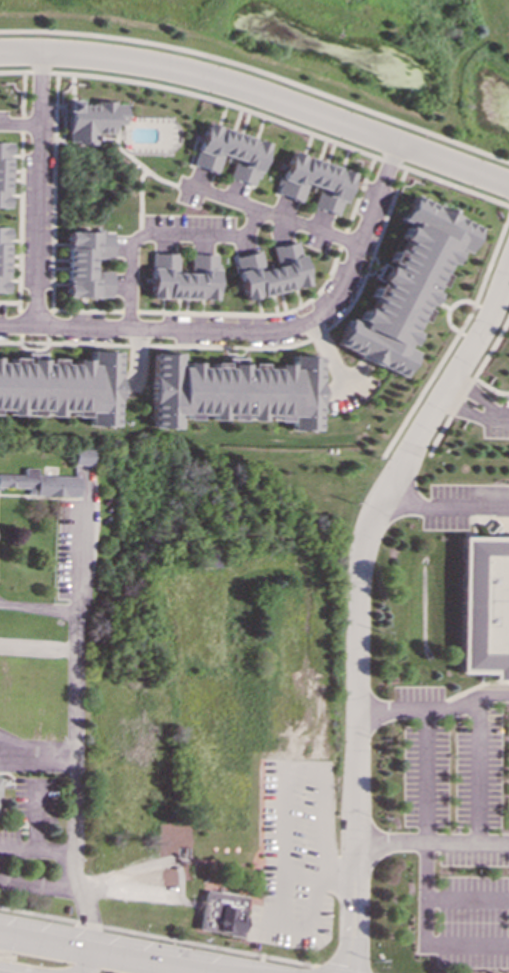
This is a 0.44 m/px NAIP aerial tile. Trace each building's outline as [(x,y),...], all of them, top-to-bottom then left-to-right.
[(66,102),(66,143),(95,143),(95,134),(113,134),(113,124),(124,124),(124,102),(66,102)] [(268,142),(205,123),(192,165),(217,173),(223,156),(234,159),(228,178),(254,186),(268,142)] [(0,142),(0,208),(7,208),(8,142),(0,142)] [(312,208),(338,215),(351,171),(288,152),(276,194),(301,201),(307,185),(318,188),(312,208)] [(403,377),(415,351),(408,347),(415,332),(411,331),(416,319),(419,321),(452,248),(465,254),(478,226),(410,195),(398,220),(405,224),(399,238),(402,240),(397,252),(392,250),(386,264),(387,264),(378,285),(375,284),(369,297),(373,299),(368,310),(364,308),(357,322),(348,318),(336,346),(403,377)] [(65,297),(110,297),(110,271),(91,271),(92,258),(111,258),(111,231),(67,230),(65,297)] [(308,285),(298,241),(271,247),(276,266),(264,269),(260,251),(234,256),(244,300),(308,285)] [(150,298),(215,299),(216,254),(189,254),(189,273),(177,273),(177,254),(151,253),(150,298)] [(89,351),(88,360),(72,360),(72,364),(60,364),(60,359),(46,358),(46,361),(23,360),(23,358),(8,357),(8,363),(0,362),(0,410),(6,410),(6,413),(87,415),(87,426),(116,427),(118,352),(89,351)] [(151,427),(180,428),(180,417),(227,418),(247,418),(247,420),(261,420),(261,416),(274,416),(274,421),(289,421),(289,430),(318,430),(320,356),(291,356),(290,366),(225,365),(225,363),(209,363),(209,367),(196,367),(196,363),(181,363),(181,353),(153,353),(151,427)] [(73,464),(92,465),(92,449),(74,448),(73,464)] [(36,468),(24,468),(23,474),(0,474),(0,487),(27,488),(27,495),(78,496),(78,476),(36,475),(36,468)] [(462,538),(508,539),(508,685),(494,685),(494,678),(462,678),(462,538)] [(241,937),(247,897),(204,890),(198,929),(241,937)]
